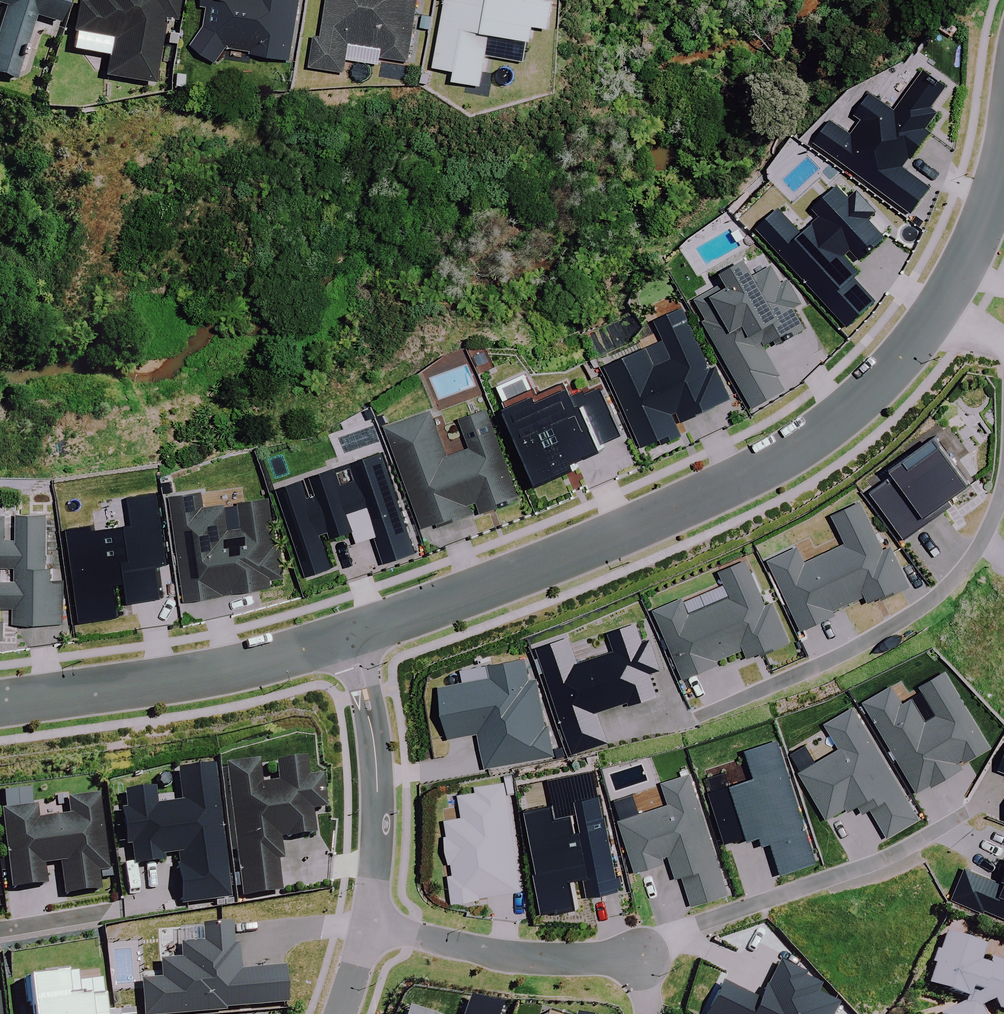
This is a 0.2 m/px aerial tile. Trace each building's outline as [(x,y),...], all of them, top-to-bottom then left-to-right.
[(6,8),(0,27),(0,77),(14,81),(34,17),(57,25),(65,0),(0,0),(0,6),(6,8)] [(78,34),(112,39),(105,77),(152,85),(163,20),(173,22),(177,0),(84,0),(78,34)] [(228,50),(233,51),(290,60),(300,0),(204,0),(204,3),(212,5),(208,28),(195,45),(220,64),(228,50)] [(324,37),(316,36),(312,69),(348,73),(351,45),(383,48),(382,59),(415,62),(421,0),(328,0),(324,37)] [(436,70),(456,72),(454,83),(483,87),(489,37),(532,42),(533,28),(549,29),(552,3),(547,2),(547,0),(444,0),(436,70)] [(834,117),(818,139),(914,209),(932,185),(906,165),(932,129),(928,126),(941,108),(934,103),(948,84),(927,68),(898,108),(874,90),(858,112),(865,117),(854,131),(834,117)] [(781,206),(760,226),(850,323),(879,297),(857,274),(861,270),(846,253),(853,247),(862,257),(887,234),(870,216),(878,208),(859,188),(851,195),(840,183),(815,206),(823,215),(804,232),(781,206)] [(732,278),(698,297),(710,317),(705,320),(755,406),(787,388),(778,374),(781,372),(764,344),(777,336),(781,342),(808,327),(795,304),(803,300),(790,277),(784,281),(774,264),(761,271),(751,253),(726,267),(732,278)] [(667,337),(609,362),(645,445),(663,437),(665,441),(684,434),(677,418),(732,395),(718,364),(712,367),(685,305),(658,317),(667,337)] [(528,372),(501,384),(544,479),(581,463),(579,458),(609,445),(607,440),(624,432),(603,385),(578,396),(572,383),(542,396),(536,384),(534,385),(528,372)] [(521,496),(489,407),(462,417),(473,446),(449,455),(433,409),(388,425),(424,526),(439,520),(440,523),(474,511),(471,503),(480,500),(483,510),(521,496)] [(875,492),(906,536),(954,502),(951,497),(976,480),(943,434),(897,467),(902,473),(875,492)] [(303,477),(279,486),(311,573),(334,565),(325,538),(356,527),(361,540),(377,534),(387,561),(417,550),(381,450),(313,474),(320,492),(310,496),(303,477)] [(172,494),(187,598),(236,592),(236,590),(274,585),(273,578),(285,577),(280,546),(277,547),(270,497),(206,506),(203,490),(172,494)] [(93,524),(69,527),(83,619),(119,614),(115,582),(129,580),(132,599),(163,595),(158,564),(169,562),(158,491),(132,495),(136,524),(93,530),(93,524)] [(799,546),(771,559),(804,629),(837,614),(834,609),(868,593),(871,599),(910,581),(893,545),(886,549),(863,500),(835,513),(849,542),(807,561),(799,546)] [(65,578),(54,578),(54,566),(48,566),(49,512),(20,512),(19,538),(7,538),(7,514),(0,514),(0,636),(6,636),(6,605),(16,605),(16,620),(65,621),(65,578)] [(683,596),(656,608),(685,677),(720,662),(718,659),(747,647),(751,655),(791,638),(776,601),(768,605),(748,558),(723,569),(734,595),(691,613),(683,596)] [(18,565),(1,565),(1,580),(18,580),(18,565)] [(571,635),(540,645),(575,754),(609,743),(598,710),(631,700),(631,702),(659,693),(652,671),(662,668),(652,637),(643,640),(638,622),(610,631),(617,651),(580,663),(571,635)] [(530,681),(526,657),(491,663),(493,677),(444,686),(452,736),(480,731),(486,766),(555,755),(550,725),(547,725),(539,679),(530,681)] [(894,684),(866,700),(920,791),(933,783),(934,784),(965,766),(963,762),(992,745),(947,670),(923,684),(926,690),(905,703),(894,684)] [(921,817),(855,706),(828,722),(843,748),(802,772),(829,817),(850,805),(852,809),(869,800),(890,835),(921,817)] [(820,860),(780,738),(751,747),(760,776),(713,791),(729,841),(763,830),(768,843),(776,840),(786,871),(820,860)] [(258,760),(225,764),(243,895),(281,889),(276,858),(282,857),(279,837),(313,832),(310,809),(324,807),(320,775),(307,776),(304,758),(275,762),(277,780),(261,783),(258,760)] [(181,902),(230,896),(212,764),(178,769),(182,800),(155,804),(153,787),(124,791),(126,809),(121,809),(126,844),(131,843),(134,864),(164,860),(163,854),(174,852),(181,902)] [(731,893),(692,773),(664,783),(671,803),(622,819),(638,869),(673,857),(679,875),(685,874),(695,904),(731,893)] [(521,889),(505,780),(478,784),(479,790),(461,793),(464,816),(449,818),(451,834),(449,835),(453,862),(454,862),(456,874),(452,874),(456,900),(481,896),(481,895),(521,889)] [(2,793),(5,809),(0,810),(0,813),(10,887),(46,882),(43,863),(59,861),(64,894),(99,889),(97,871),(108,869),(97,793),(67,797),(69,814),(36,819),(32,789),(2,793)] [(556,804),(529,810),(549,911),(579,905),(574,878),(587,875),(590,894),(621,888),(602,794),(580,798),(586,830),(577,832),(574,815),(559,818),(556,804)] [(956,897),(1003,916),(1003,881),(968,867),(956,897)] [(143,1013),(161,1013),(225,1009),(224,1006),(287,1002),(284,966),(240,970),(238,943),(232,944),(230,923),(201,925),(203,941),(181,943),(182,958),(160,959),(161,978),(141,980),(143,1013)] [(945,932),(929,983),(967,997),(963,1004),(944,1013),(983,1013),(980,1007),(994,1000),(998,1009),(1003,1011),(1003,961),(993,956),(989,965),(979,961),(984,945),(945,932)] [(707,1013),(833,1013),(838,1002),(817,992),(821,984),(805,976),(806,973),(779,960),(760,1000),(722,982),(707,1013)] [(104,994),(67,998),(64,974),(22,979),(25,1002),(30,1002),(31,1013),(107,1013),(104,994)] [(498,1006),(467,997),(462,1013),(495,1013),(498,1006)]
